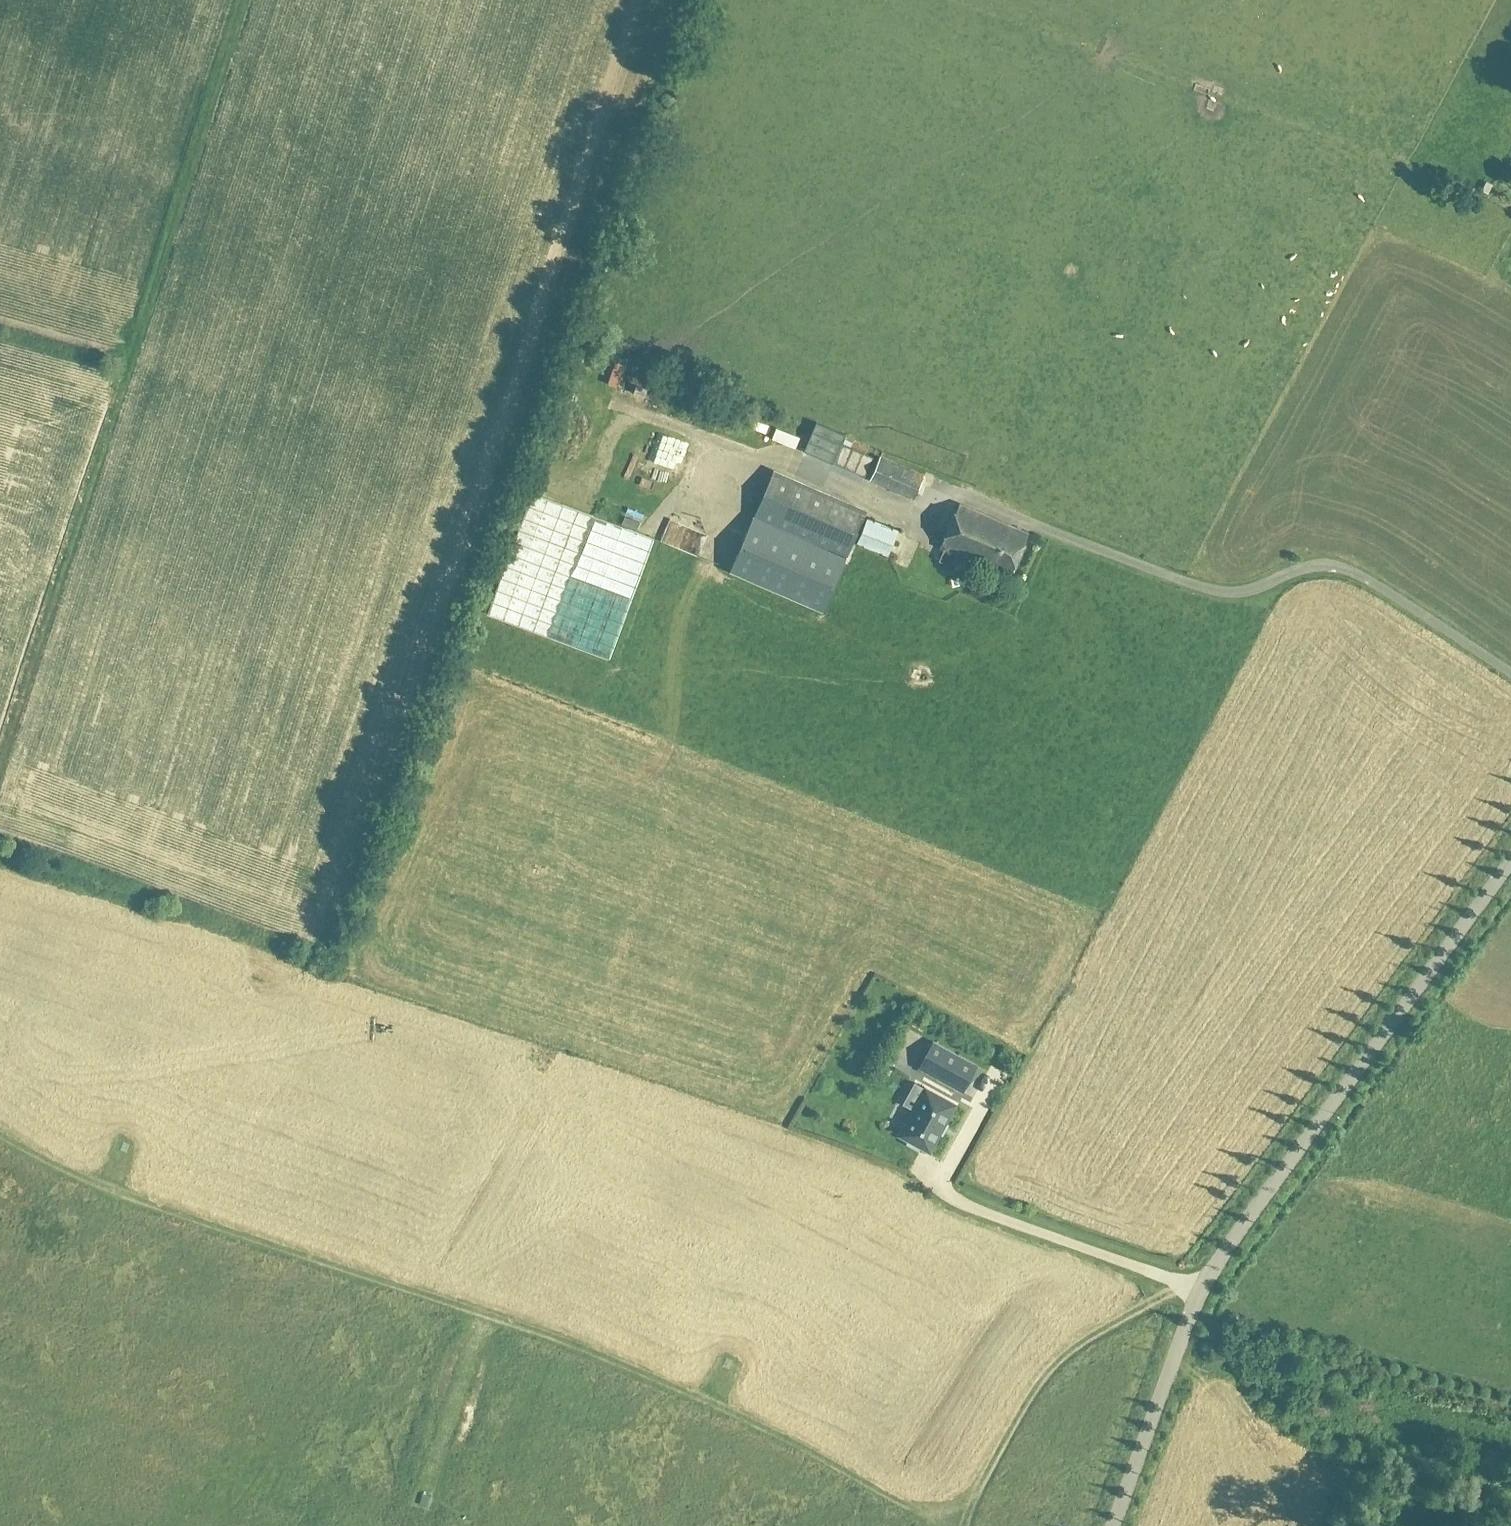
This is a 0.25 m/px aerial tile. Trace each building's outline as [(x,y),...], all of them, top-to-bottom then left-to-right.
[(873,456),(842,443),(834,462),(865,476),(873,456)] [(914,498),(924,475),(880,456),(870,478),(914,498)] [(825,609),(868,510),(774,470),(732,570),(825,609)] [(506,554),(484,612),(538,632),(553,638),(606,658),(607,657),(629,599),(652,537),(599,518),(560,503),(530,491),(506,554)] [(945,549),(939,560),(951,565),(958,549),(1012,572),(1029,534),(959,503),(940,547),(945,549)] [(868,515),(857,542),(889,556),(900,529),(868,515)] [(963,1091),(977,1065),(933,1041),(919,1067),(963,1091)] [(907,1143),(918,1149),(920,1146),(929,1151),(956,1104),(925,1087),(899,1134),(908,1140),(907,1143)]
